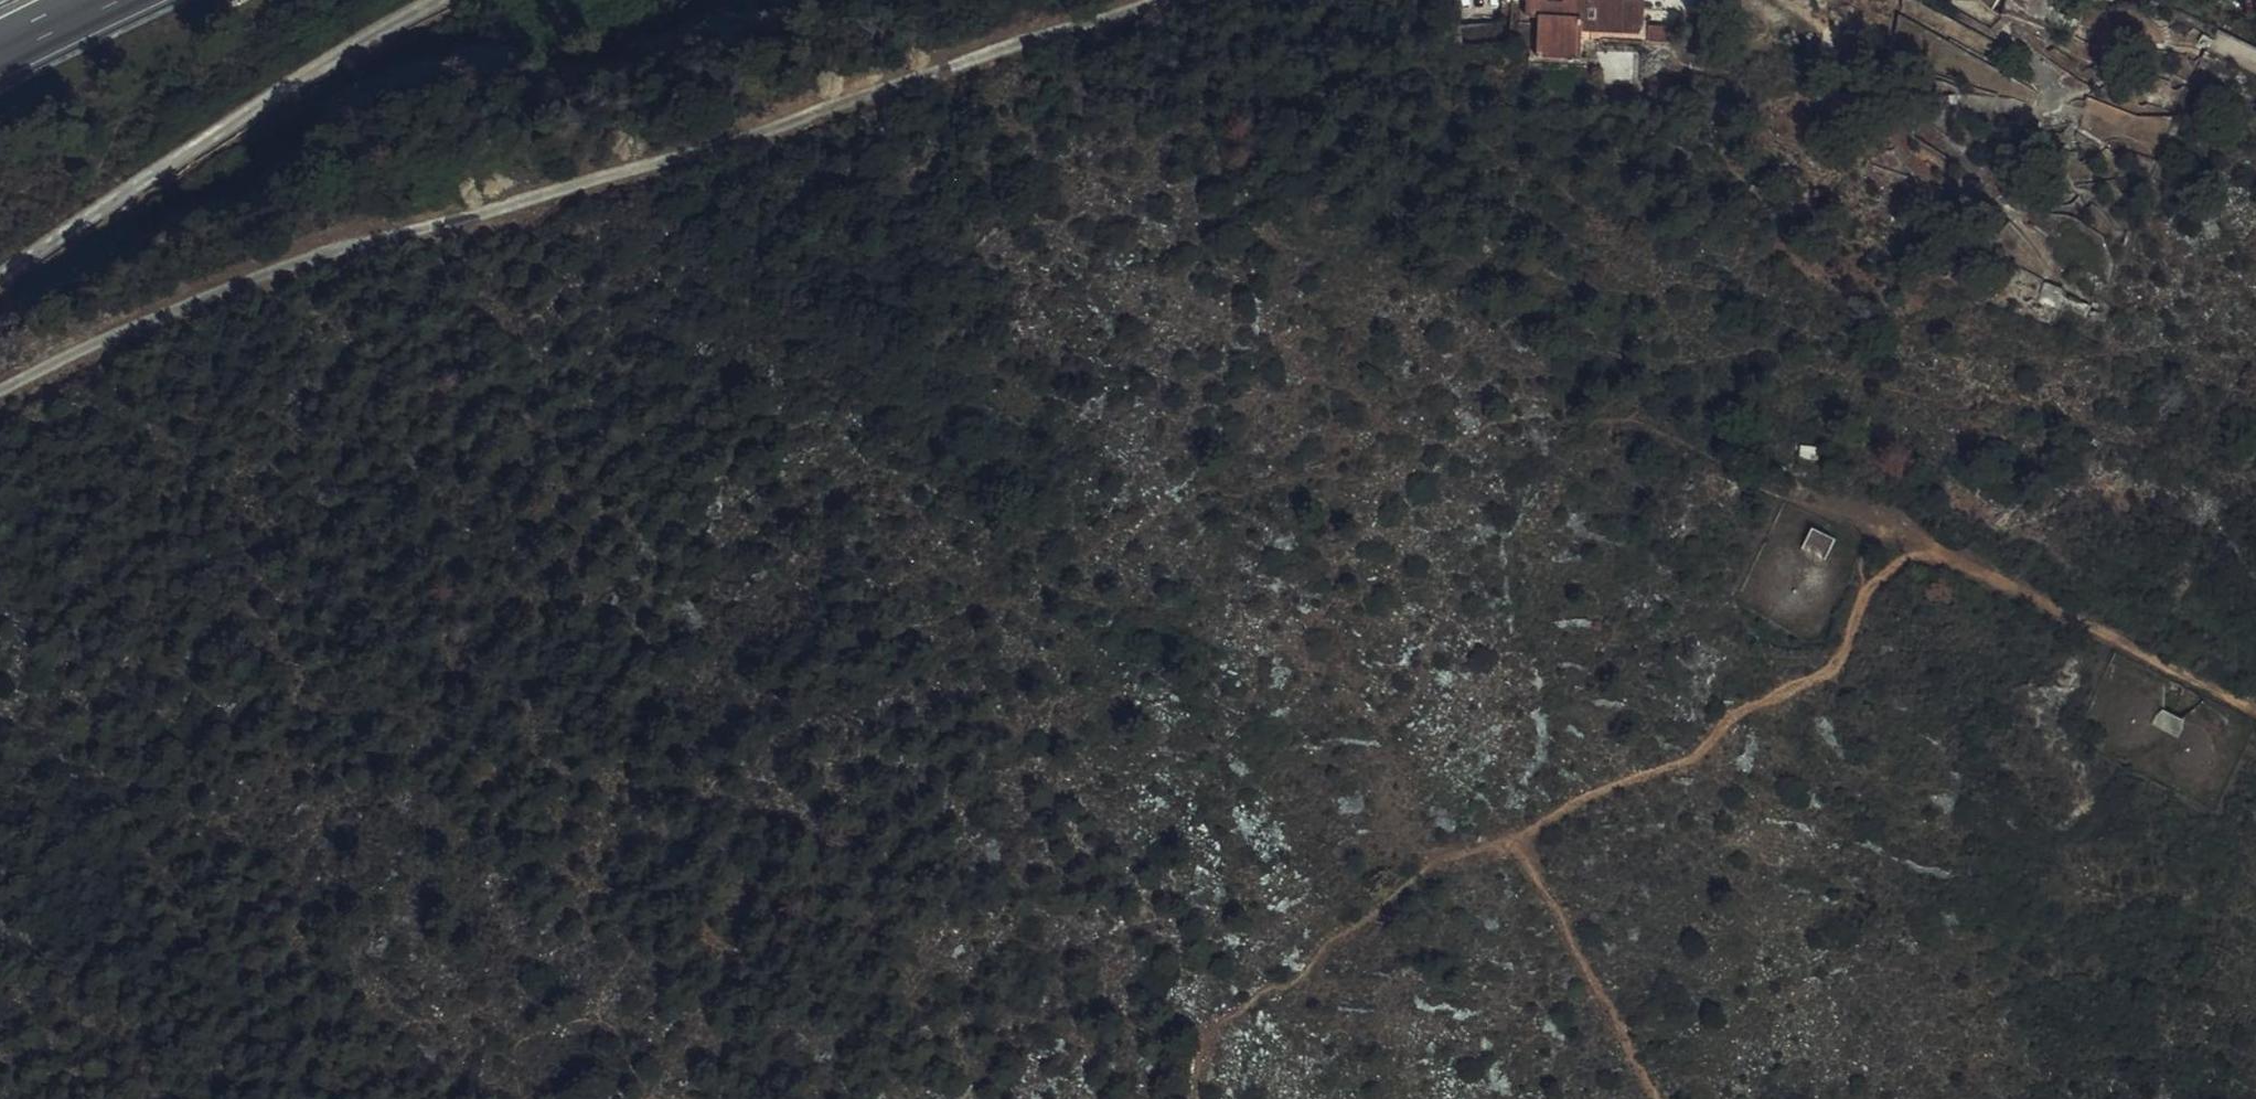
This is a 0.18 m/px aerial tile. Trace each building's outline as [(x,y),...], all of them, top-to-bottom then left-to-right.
[(1680,1),(1659,4),(1659,0),(1596,0),(1598,11),(1582,13),(1580,0),(1560,0),(1560,4),(1564,34),(1577,32),(1582,71),(1626,66),(1622,38),(1684,31),(1680,1)] [(1582,13),(1598,11),(1596,0),(1580,0),(1582,13)] [(1837,544),(1816,532),(1804,553),(1825,565),(1837,544)] [(2158,714),(2152,725),(2172,740),(2179,740),(2184,732),(2183,723),(2164,713),(2158,714)]
